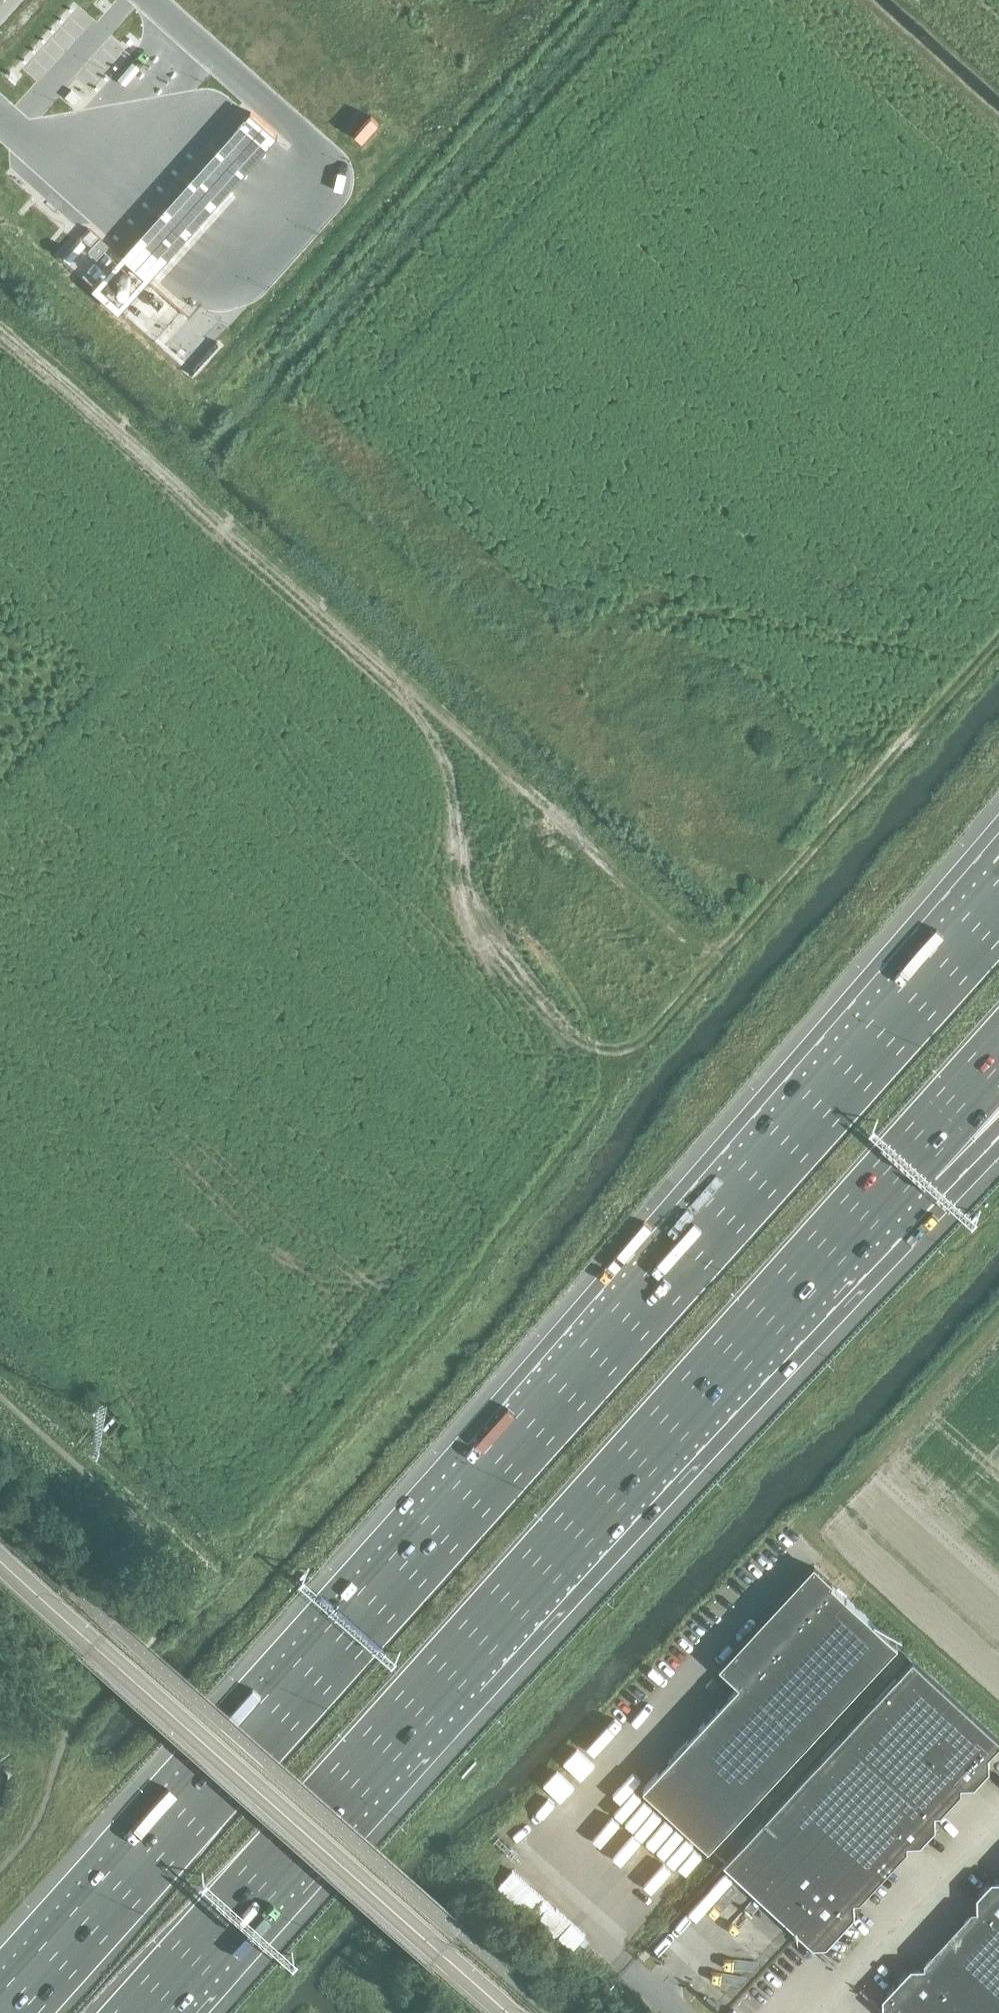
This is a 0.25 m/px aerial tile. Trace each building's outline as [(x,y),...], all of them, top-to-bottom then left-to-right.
[(280,138),(252,113),(96,288),(124,313),(280,138)] [(373,113),(358,130),(365,137),(381,120),(373,113)] [(283,284),(327,239),(317,229),(288,259),(284,256),(269,271),(283,284)] [(710,1851),(898,1645),(813,1568),(722,1668),(740,1684),(643,1790),(710,1851)] [(896,1855),(907,1843),(921,1842),(936,1826),(936,1813),(961,1785),(975,1784),(990,1768),(990,1754),(998,1744),(998,1737),(912,1658),(725,1865),(813,1944),(826,1944),(855,1913),(855,1900),(896,1855)] [(555,1805),(600,1758),(582,1741),(537,1788),(555,1805)] [(514,1867),(499,1883),(530,1910),(545,1894),(514,1867)] [(991,1878),(977,1894),(977,1908),(924,1965),(911,1965),(882,1996),(883,2010),(886,2012),(998,2012),(998,1878),(991,1878)]
